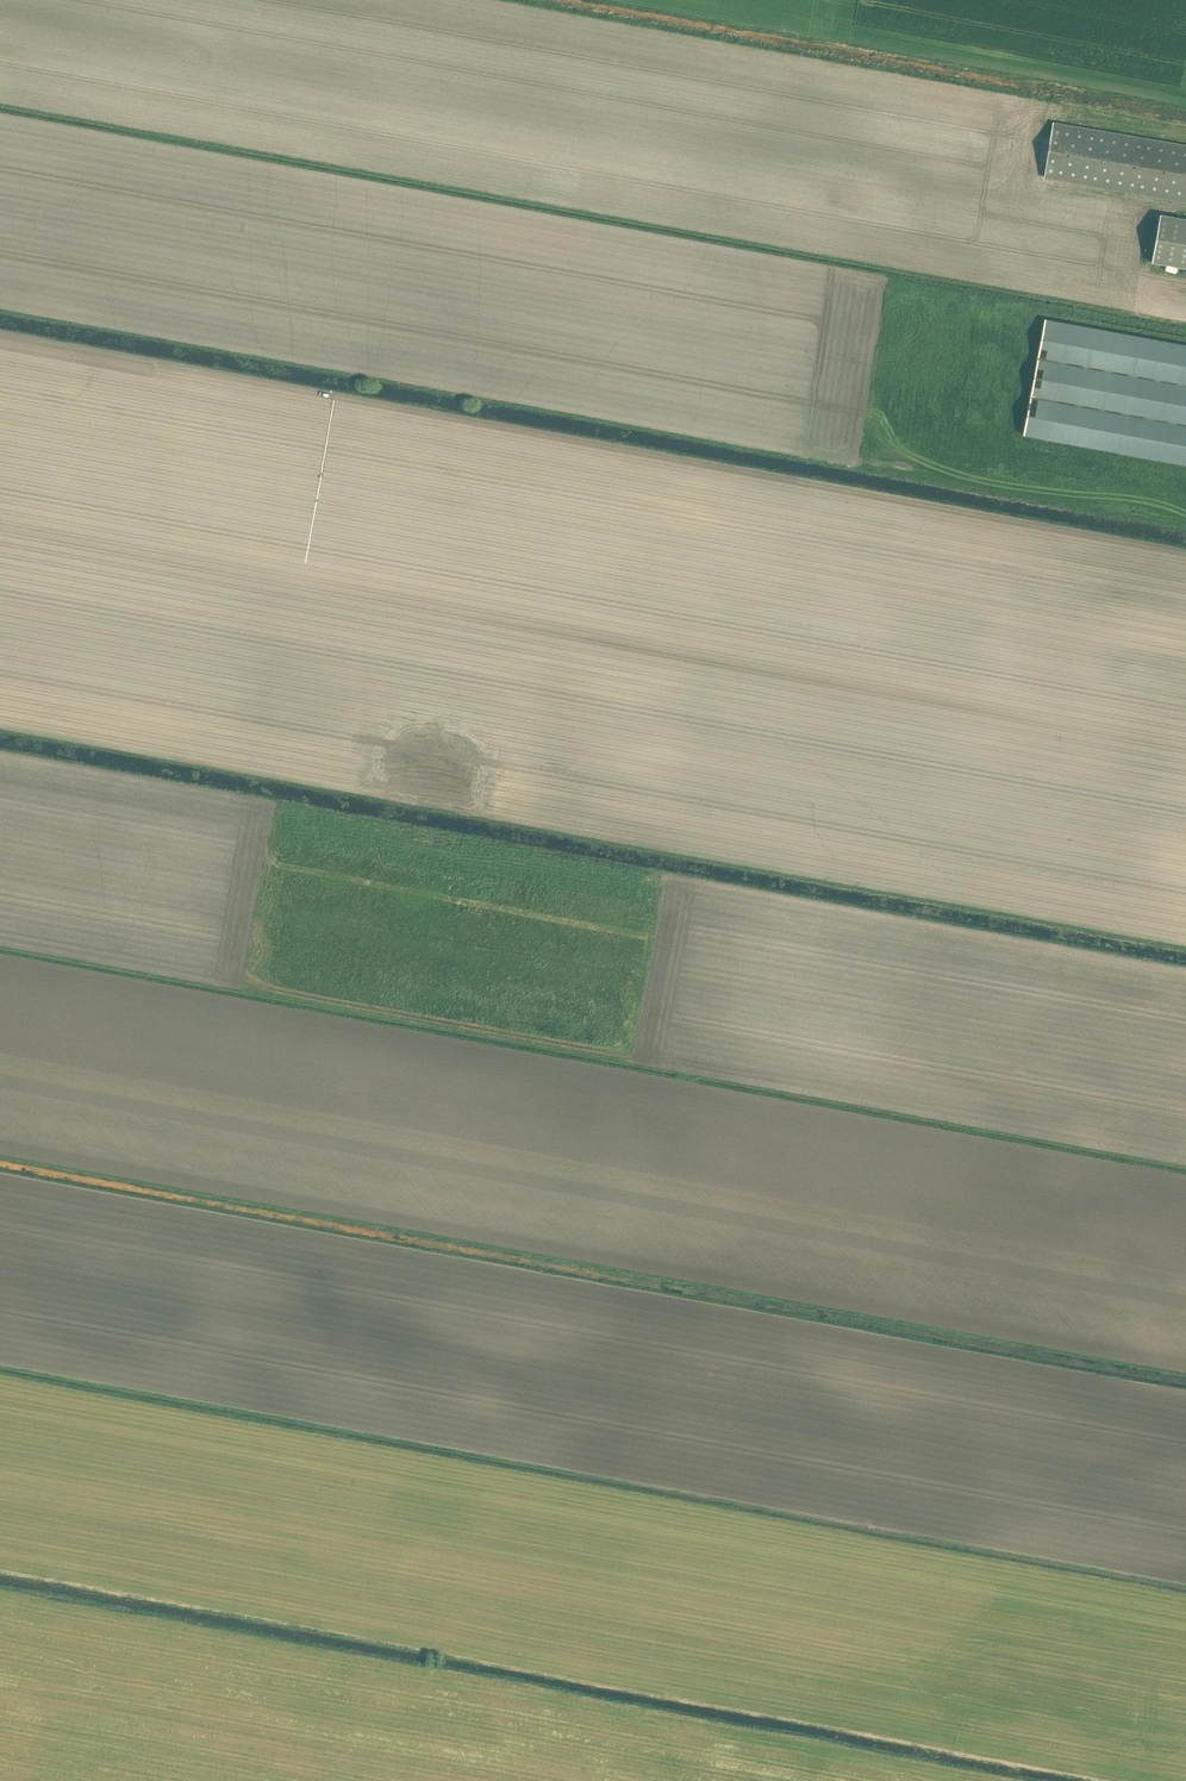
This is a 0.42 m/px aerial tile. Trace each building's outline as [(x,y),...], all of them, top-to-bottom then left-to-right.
[(1053,120),(1050,136),(1043,135),(1039,160),(1047,161),(1044,178),(1185,202),(1185,143),(1053,120)] [(1161,214),(1153,261),(1185,267),(1185,218),(1161,214)] [(1045,320),(1024,435),(1185,465),(1185,346),(1045,320)]
